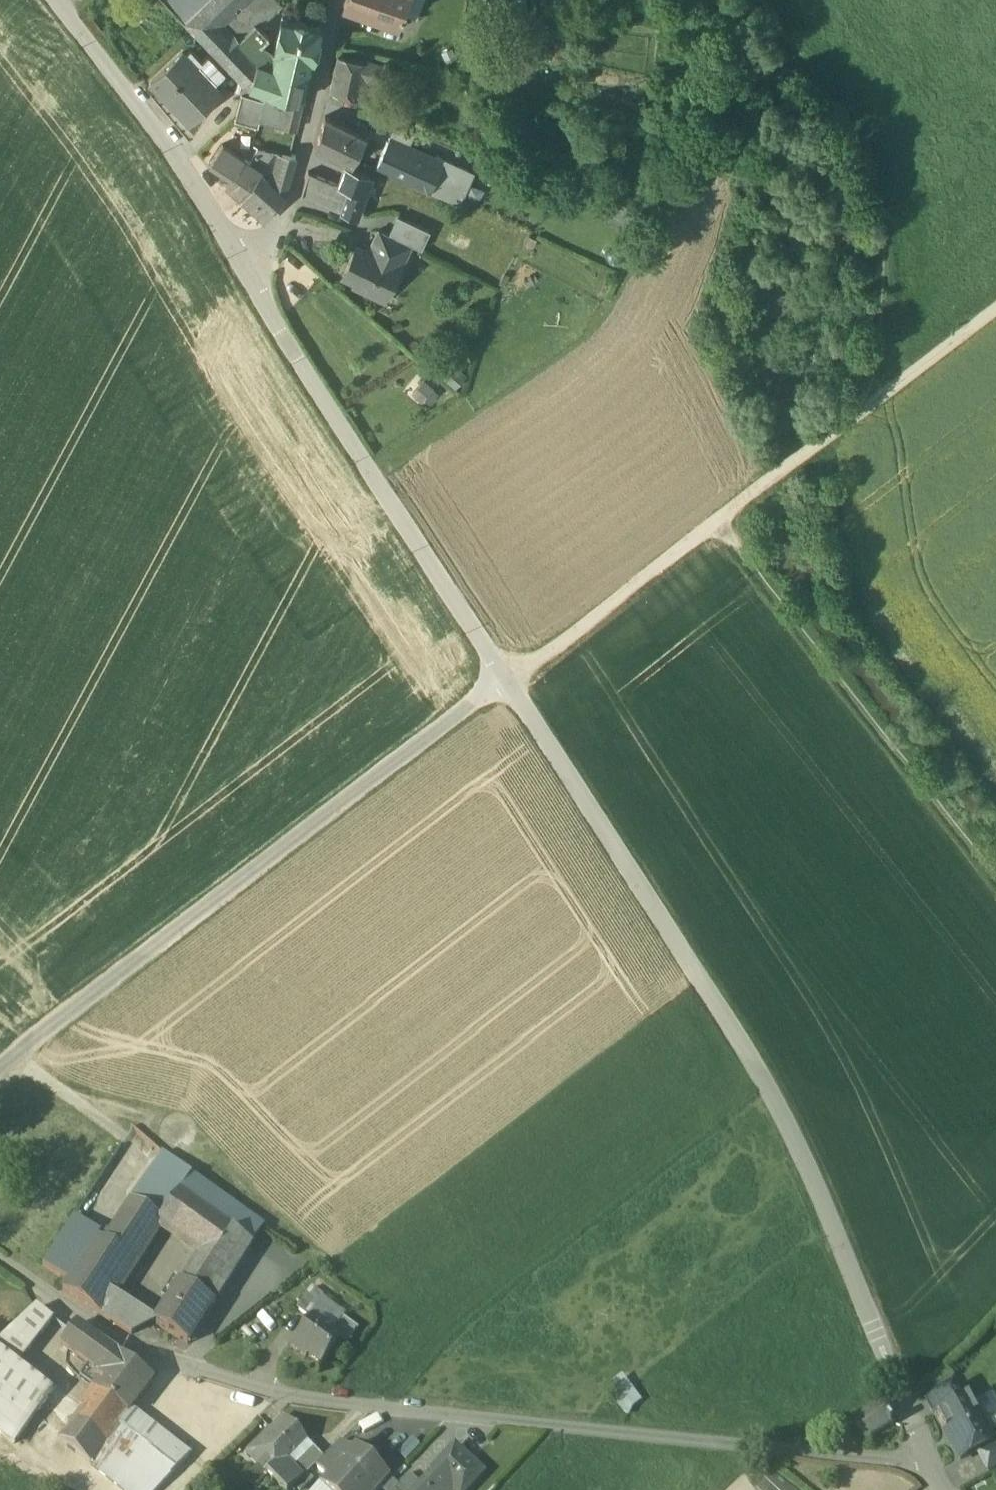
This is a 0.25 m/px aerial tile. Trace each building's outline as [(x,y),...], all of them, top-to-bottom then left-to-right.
[(184,19),(204,0),(166,0),(184,19)] [(219,22),(241,0),(204,0),(184,19),(243,81),(246,82),(256,86),(267,90),(272,67),(258,63),(219,22)] [(259,26),(275,8),(267,0),(241,0),(219,22),(258,63),(272,67),(278,38),(269,36),(259,26)] [(344,8),(397,27),(401,18),(404,19),(405,16),(402,15),(408,0),(347,0),(344,8)] [(402,15),(416,20),(424,0),(408,0),(402,15)] [(321,27),(283,17),(278,38),(272,67),(267,90),(276,93),(278,94),(289,96),(303,100),(321,27)] [(221,92),(182,51),(150,81),(189,123),(221,92)] [(367,63),(338,56),(330,92),(360,99),(367,63)] [(385,67),(367,63),(360,99),(372,102),(382,83),(385,67)] [(256,86),(246,82),(242,93),(253,96),(256,86)] [(267,90),(256,86),(253,96),(265,100),(259,121),(296,131),(303,100),(289,96),(285,112),(272,108),(276,93),(267,90)] [(253,96),(242,93),(235,120),(258,126),(259,121),(265,100),(253,96)] [(366,138),(325,117),(316,146),(352,166),(366,138)] [(396,127),(392,136),(438,157),(444,144),(444,143),(396,127)] [(392,136),(387,145),(416,158),(434,166),(438,157),(392,136)] [(244,158),(223,144),(210,162),(232,177),(244,158)] [(416,158),(387,145),(378,165),(406,178),(416,158)] [(274,152),(258,148),(250,162),(262,170),(274,152)] [(296,157),(282,154),(277,172),(288,184),(296,157)] [(472,172),(438,157),(434,166),(425,186),(459,202),(472,172)] [(232,177),(226,185),(242,200),(260,174),(262,170),(250,162),(244,158),(232,177)] [(434,166),(416,158),(406,178),(425,186),(434,166)] [(370,176),(345,166),(337,184),(308,172),(301,196),(344,213),(351,191),(363,195),(370,176)] [(288,184),(277,172),(273,186),(284,196),(288,184)] [(273,186),(260,174),(242,200),(266,222),(284,196),(273,186)] [(363,195),(351,191),(344,213),(355,218),(363,195)] [(429,232),(398,217),(390,234),(421,249),(429,232)] [(390,234),(380,230),(379,230),(370,248),(402,263),(411,244),(390,234)] [(402,263),(370,248),(364,250),(356,247),(343,276),(356,282),(354,286),(377,296),(382,285),(389,288),(402,263)] [(466,376),(455,366),(445,379),(455,388),(466,376)] [(413,395),(421,403),(433,388),(424,381),(413,395)] [(106,1242),(97,1237),(70,1282),(64,1290),(95,1310),(95,1311),(133,1335),(155,1324),(154,1324),(156,1322),(120,1298),(118,1301),(111,1297),(159,1222),(212,1260),(193,1291),(213,1304),(263,1225),(163,1152),(106,1242)] [(74,1219),(46,1264),(70,1282),(97,1237),(74,1219)] [(156,1322),(154,1324),(155,1324),(189,1345),(214,1305),(193,1291),(181,1283),(156,1322)] [(310,1290),(295,1310),(306,1318),(321,1298),(310,1290)] [(81,1404),(57,1386),(52,1393),(17,1367),(53,1320),(37,1309),(0,1343),(0,1433),(15,1444),(37,1412),(62,1431),(56,1440),(123,1489),(159,1489),(192,1455),(132,1411),(130,1415),(93,1388),(81,1404)] [(332,1334),(310,1319),(289,1349),(304,1360),(306,1357),(319,1366),(338,1340),(339,1339),(332,1334)] [(342,1320),(332,1334),(339,1339),(338,1340),(345,1346),(357,1330),(342,1320)] [(154,1381),(76,1325),(61,1347),(101,1376),(93,1388),(130,1415),(132,1411),(154,1381)] [(944,1369),(929,1384),(938,1393),(953,1378),(944,1369)] [(625,1413),(643,1403),(627,1375),(609,1385),(625,1413)] [(877,1403),(852,1424),(853,1425),(854,1427),(856,1431),(858,1434),(861,1436),(865,1439),(866,1440),(891,1424),(887,1419),(877,1403)] [(973,1406),(966,1410),(960,1408),(951,1413),(949,1419),(941,1424),(961,1461),(977,1452),(993,1444),(990,1437),(973,1406)] [(284,1417),(255,1445),(264,1455),(271,1448),(282,1460),(305,1439),(284,1417)] [(261,1418),(237,1444),(247,1452),(270,1426),(261,1418)] [(990,1437),(993,1444),(977,1452),(989,1474),(995,1470),(995,1434),(990,1437)] [(324,1459),(315,1467),(326,1477),(350,1451),(341,1442),(324,1459)] [(264,1455),(255,1445),(247,1453),(283,1489),(291,1489),(300,1481),(290,1471),(281,1461),(282,1460),(271,1448),(264,1455)] [(320,1484),(326,1489),(347,1489),(373,1462),(355,1446),(326,1477),(320,1484)] [(314,1448),(296,1465),(306,1475),(315,1467),(324,1459),(314,1448)] [(432,1473),(450,1489),(468,1489),(483,1474),(456,1448),(432,1473)] [(347,1489),(380,1489),(390,1478),(373,1462),(347,1489)] [(306,1475),(296,1465),(290,1471),(300,1481),(306,1475)] [(261,1480),(253,1471),(243,1479),(252,1489),(261,1480)] [(418,1489),(450,1489),(432,1473),(420,1485),(421,1486),(418,1489)] [(395,1489),(418,1489),(421,1486),(420,1485),(410,1475),(395,1489)]
